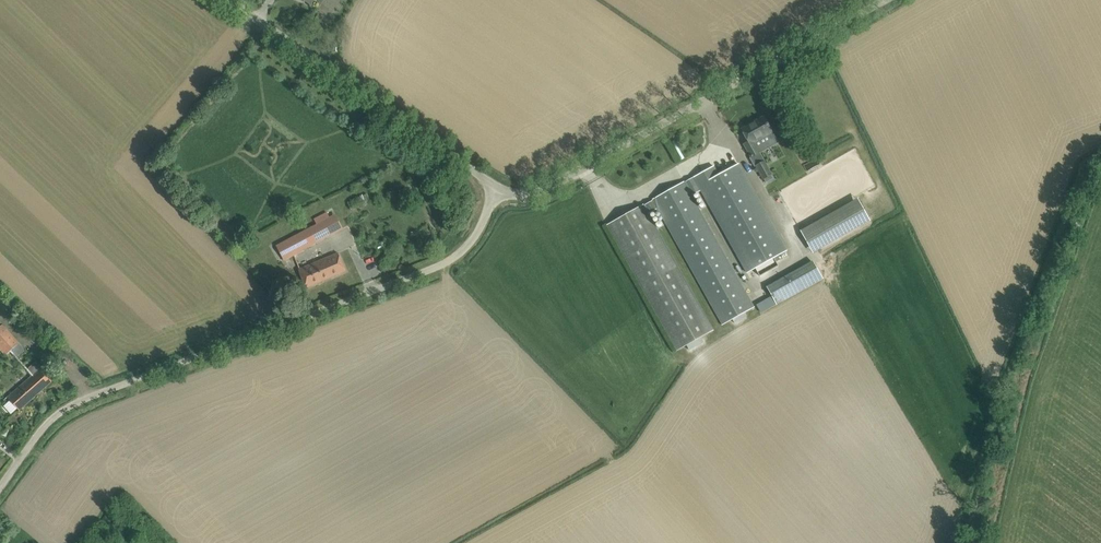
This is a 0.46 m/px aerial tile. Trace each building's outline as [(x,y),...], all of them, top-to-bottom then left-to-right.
[(749,142),(745,144),(752,157),(759,153),(753,142),(772,132),(764,117),(742,129),(749,142)] [(756,166),(763,179),(773,174),(765,161),(756,166)] [(686,345),(689,350),(704,342),(701,337),(714,330),(649,214),(658,209),(723,325),(733,319),(735,324),(747,317),(744,313),(754,307),(692,196),(702,190),(748,273),(755,268),(759,276),(766,273),(762,265),(769,261),(773,269),(779,266),(777,261),(780,259),(778,256),(787,251),(738,164),(719,174),(714,165),(684,182),(684,181),(607,225),(677,350),(686,345)] [(362,208),(371,203),(367,194),(358,198),(357,197),(348,202),(352,210),(360,206),(362,208)] [(864,199),(804,227),(815,251),(876,223),(864,199)] [(309,214),(307,210),(300,213),(302,218),(309,214)] [(317,224),(277,245),(285,260),(302,250),(337,231),(330,217),(329,217),(326,213),(314,219),(317,224)] [(299,269),(302,277),(306,288),(346,271),(338,253),(299,269)] [(767,286),(777,304),(824,278),(813,260),(767,286)] [(18,357),(26,349),(3,324),(0,327),(0,349),(6,356),(12,351),(18,357)] [(53,381),(36,362),(28,369),(33,375),(8,398),(19,410),(53,381)]
